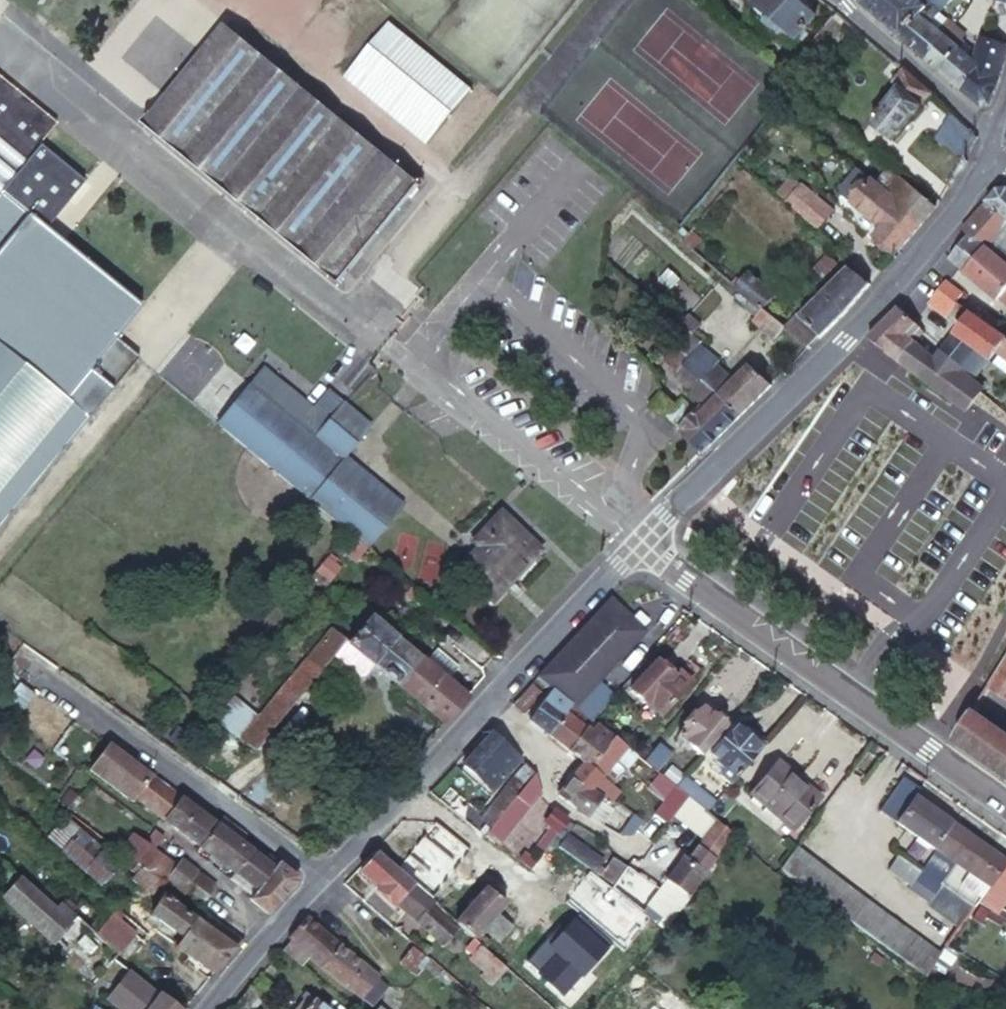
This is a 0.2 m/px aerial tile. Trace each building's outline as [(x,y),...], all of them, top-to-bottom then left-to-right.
[(767,13),(761,19),(789,43),(813,14),(796,0),(751,0),(767,13)] [(927,4),(922,0),(858,0),(866,6),(900,36),(927,4)] [(927,4),(900,36),(902,37),(928,59),(958,24),(939,9),(947,0),(930,0),(927,4)] [(475,87),(394,21),(350,75),(431,142),(475,87)] [(984,38),(996,41),(1002,25),(990,21),(984,38)] [(230,23),(150,120),(342,280),(422,183),(421,183),(414,176),(388,154),(230,23)] [(958,24),(928,59),(927,60),(940,71),(959,48),(961,46),(954,40),(964,29),(958,24)] [(1005,61),(1005,45),(996,41),(984,38),(981,37),(973,60),(980,66),(961,89),(980,105),(991,101),(1003,69),(1005,61)] [(774,62),(780,68),(793,54),(786,48),(774,62)] [(959,48),(940,71),(954,83),(961,89),(980,66),(973,60),(959,48)] [(921,85),(902,68),(893,80),(899,86),(870,118),(894,139),(922,107),(920,104),(929,93),(921,85)] [(33,143),(52,120),(0,78),(0,183),(33,143)] [(941,128),(967,151),(977,134),(962,121),(953,113),(941,128)] [(33,143),(0,183),(0,190),(45,225),(80,181),(33,143)] [(843,189),(853,198),(873,176),(860,164),(843,183),(843,189)] [(911,183),(892,166),(879,181),(893,193),(924,220),(937,205),(911,183)] [(425,178),(418,172),(414,176),(421,183),(425,178)] [(777,192),(787,200),(802,184),(792,175),(777,192)] [(879,181),(873,176),(853,198),(882,223),(874,234),(897,253),(902,247),(915,231),(924,220),(893,193),(879,181)] [(802,184),(787,200),(817,226),(832,209),(802,184)] [(969,234),(986,248),(1004,227),(1005,225),(1005,189),(999,189),(964,229),(969,234)] [(110,387),(87,368),(139,305),(68,245),(45,225),(0,190),(0,522),(110,387)] [(986,248),(995,256),(1005,265),(1005,225),(1004,227),(986,248)] [(952,255),(949,259),(965,271),(977,258),(986,248),(969,234),(967,236),(969,239),(954,255),(952,255)] [(977,258),(965,271),(975,280),(986,288),(1000,272),(1005,265),(995,256),(986,248),(977,258)] [(826,253),(813,267),(823,277),(837,263),(826,253)] [(870,285),(848,265),(800,315),(822,336),(828,331),(843,315),(864,292),(870,285)] [(986,288),(998,298),(1005,289),(1005,265),(1000,272),(986,288)] [(734,278),(730,283),(738,289),(752,300),(763,310),(773,297),(746,274),(741,283),(734,278)] [(946,279),(940,288),(959,302),(965,294),(946,279)] [(959,302),(940,288),(931,300),(942,309),(950,312),(959,302)] [(745,308),(756,318),(763,310),(752,300),(745,308)] [(922,332),(898,308),(891,315),(868,338),(882,348),(899,360),(914,341),(922,332)] [(774,341),(786,329),(768,313),(763,310),(756,318),(753,323),(774,341)] [(1002,334),(991,326),(973,312),(963,324),(960,328),(996,356),(992,362),(1005,374),(1005,337),(1002,334)] [(686,367),(703,347),(706,342),(683,323),(678,329),(686,339),(667,362),(680,373),(686,367)] [(987,356),(957,332),(951,340),(943,349),(959,370),(957,373),(968,381),(986,358),(987,356)] [(196,333),(161,369),(190,397),(225,361),(196,333)] [(914,341),(899,360),(904,363),(921,376),(965,410),(980,390),(968,381),(957,373),(954,377),(933,361),(935,358),(914,341)] [(686,367),(739,417),(744,412),(760,396),(771,386),(750,367),(734,383),(716,368),(720,363),(703,347),(686,367)] [(942,350),(935,358),(933,361),(954,377),(957,373),(959,370),(943,349),(942,350)] [(264,364),(250,381),(312,434),(342,399),(327,387),(312,405),(264,364)] [(678,431),(702,452),(704,450),(720,436),(739,417),(686,367),(680,373),(678,377),(695,392),(691,396),(703,406),(678,431)] [(364,541),(369,546),(405,504),(346,454),(371,424),(342,399),(312,434),(250,381),(217,420),(263,457),(311,498),(318,503),(344,525),(364,541)] [(684,396),(667,416),(678,426),(695,407),(684,396)] [(469,540),(449,562),(479,589),(497,569),(502,574),(531,540),(489,505),(463,534),(469,540)] [(573,710),(644,634),(608,601),(599,609),(573,638),(544,669),(540,673),(534,680),(550,692),(562,701),(569,707),(572,709),(573,710)] [(373,663),(396,682),(419,656),(370,613),(347,640),(373,663)] [(255,714),(238,736),(244,740),(253,745),(344,639),(330,627),(255,714)] [(364,673),(373,663),(347,640),(344,639),(333,652),(359,674),(364,673)] [(436,648),(427,662),(447,678),(458,665),(436,648)] [(403,687),(443,721),(453,709),(467,695),(447,678),(427,662),(419,656),(396,682),(403,687)] [(988,686),(1005,698),(1005,659),(988,686)] [(659,663),(631,694),(660,718),(690,684),(680,674),(676,677),(659,663)] [(0,676),(0,710),(13,720),(32,689),(14,676),(4,670),(0,676)] [(541,694),(530,683),(511,704),(523,713),(541,694)] [(562,701),(550,692),(530,718),(541,726),(549,731),(562,714),(569,707),(562,701)] [(234,698),(217,719),(238,736),(255,714),(234,698)] [(587,733),(593,725),(572,709),(569,707),(562,714),(584,730),(587,733)] [(707,758),(730,728),(705,709),(682,738),(707,758)] [(971,711),(952,740),(995,770),(1005,777),(1005,735),(971,711)] [(72,732),(74,730),(78,724),(64,713),(58,722),(72,732)] [(571,747),(584,730),(562,714),(549,731),(571,747)] [(78,724),(74,730),(85,739),(90,732),(78,724)] [(595,738),(587,733),(584,730),(571,747),(572,748),(588,758),(594,763),(605,749),(607,747),(595,738)] [(761,755),(768,746),(751,732),(746,737),(736,730),(714,758),(720,764),(719,765),(734,777),(735,774),(743,779),(761,755)] [(505,743),(492,732),(462,764),(492,792),(523,758),(514,751),(505,743)] [(627,751),(612,740),(609,744),(607,747),(605,749),(594,763),(588,758),(581,766),(576,772),(595,789),(597,786),(609,796),(607,799),(613,805),(618,798),(622,793),(617,788),(621,782),(609,773),(617,763),(629,773),(638,761),(627,751)] [(126,757),(107,743),(88,769),(130,799),(132,796),(148,774),(126,757)] [(668,756),(659,747),(645,766),(655,774),(668,756)] [(778,760),(751,792),(791,826),(818,795),(778,760)] [(536,771),(528,763),(510,782),(481,817),(490,825),(537,773),(536,771)] [(560,793),(579,807),(595,789),(576,772),(560,793)] [(490,825),(488,827),(500,838),(543,792),(537,773),(490,825)] [(164,819),(179,797),(151,776),(148,774),(132,796),(164,819)] [(665,783),(659,777),(648,792),(665,806),(661,811),(669,817),(664,823),(669,827),(674,822),(677,818),(691,802),(680,794),(665,783)] [(914,797),(920,789),(908,780),(884,813),(935,850),(910,887),(959,922),(968,910),(976,900),(980,893),(993,877),(1003,863),(980,846),(914,797)] [(58,801),(64,806),(75,793),(68,787),(58,801)] [(181,832),(197,811),(183,800),(179,797),(164,819),(181,832)] [(713,819),(710,816),(704,812),(691,802),(677,818),(709,845),(724,827),(721,826),(719,824),(713,819)] [(558,833),(572,817),(554,805),(542,819),(549,825),(558,833)] [(621,832),(632,815),(615,805),(605,822),(621,832)] [(203,849),(219,826),(204,815),(197,811),(181,832),(203,849)] [(669,817),(661,811),(657,817),(664,823),(669,817)] [(726,818),(718,812),(713,819),(719,824),(721,826),(726,818)] [(64,814),(46,837),(102,882),(119,861),(78,828),(78,826),(64,814)] [(474,818),(468,824),(481,834),(487,828),(474,818)] [(225,820),(219,826),(242,844),(248,836),(225,820)] [(527,854),(534,860),(551,840),(558,833),(549,825),(527,854)] [(242,844),(219,826),(203,849),(214,857),(236,873),(253,852),(242,844)] [(516,871),(466,826),(448,847),(498,891),(516,871)] [(487,828),(481,834),(492,844),(514,862),(519,854),(500,838),(488,827),(487,828)] [(739,839),(724,827),(709,845),(690,867),(686,863),(669,883),(648,908),(667,923),(676,912),(687,899),(695,890),(719,862),(739,839)] [(560,840),(595,869),(601,864),(604,859),(569,830),(560,840)] [(152,849),(161,837),(156,833),(154,831),(144,843),(152,849)] [(152,874),(164,858),(152,849),(144,843),(134,835),(121,851),(125,853),(132,859),(138,863),(146,869),(152,874)] [(854,922),(922,973),(928,964),(938,951),(899,922),(850,885),(799,846),(782,866),(854,922)] [(256,848),(253,852),(266,861),(269,858),(256,848)] [(525,871),(534,860),(527,854),(523,850),(519,854),(514,862),(519,866),(525,871)] [(253,852),(236,873),(258,890),(250,898),(266,913),(279,900),(293,884),(295,877),(269,858),(266,861),(253,852)] [(406,877),(378,852),(363,867),(399,900),(402,898),(414,884),(406,877)] [(601,874),(613,885),(628,865),(615,853),(604,866),(601,864),(595,869),(601,874)] [(897,853),(887,867),(909,882),(918,868),(897,853)] [(162,882),(164,879),(174,866),(164,858),(152,874),(159,879),(162,882)] [(181,892),(183,889),(197,871),(181,858),(174,866),(164,879),(181,892)] [(128,865),(133,870),(138,863),(132,859),(128,865)] [(525,871),(539,882),(548,872),(534,860),(525,871)] [(150,892),(159,879),(152,874),(146,869),(138,863),(133,870),(129,876),(150,892)] [(980,893),(990,901),(996,905),(1005,892),(1005,865),(1003,863),(993,877),(980,893)] [(183,889),(201,903),(215,885),(197,871),(183,889)] [(52,941),(69,954),(90,928),(73,914),(69,919),(39,894),(18,876),(0,896),(0,904),(47,945),(52,941)] [(414,884),(402,898),(450,942),(463,928),(459,925),(452,919),(436,905),(414,884)] [(475,940),(478,942),(485,949),(516,914),(482,885),(452,919),(459,925),(463,928),(475,940)] [(990,901),(980,893),(976,900),(987,906),(990,901)] [(184,934),(198,918),(177,901),(179,898),(173,894),(172,896),(168,894),(155,911),(184,934)] [(113,907),(94,931),(117,949),(136,926),(113,907)] [(238,943),(240,940),(202,912),(198,918),(184,934),(177,943),(213,971),(220,963),(238,943)] [(320,927),(308,915),(288,938),(291,941),(282,950),(302,966),(310,957),(322,967),(340,945),(328,935),(320,927)] [(489,982),(504,965),(492,956),(485,949),(478,942),(468,953),(483,968),(479,974),(489,982)] [(429,958),(414,944),(399,960),(415,974),(423,966),(429,958)] [(344,948),(340,945),(322,967),(326,970),(329,973),(362,999),(379,978),(380,977),(365,965),(344,948)] [(446,985),(452,978),(432,960),(429,958),(423,966),(446,985)] [(157,992),(154,990),(146,984),(140,978),(129,969),(107,996),(123,1008),(179,1008),(157,992)] [(597,983),(605,990),(612,981),(606,976),(597,983)] [(387,985),(379,978),(362,999),(371,1005),(387,985)] [(262,996),(249,986),(245,991),(242,996),(250,1002),(254,1006),(262,996)] [(313,998),(308,994),(296,1008),(304,1008),(313,998)] [(242,996),(239,1000),(250,1008),(251,1008),(254,1006),(250,1002),(242,996)] [(304,1008),(327,1008),(313,998),(304,1008)] [(239,1000),(231,1008),(250,1008),(239,1000)]
